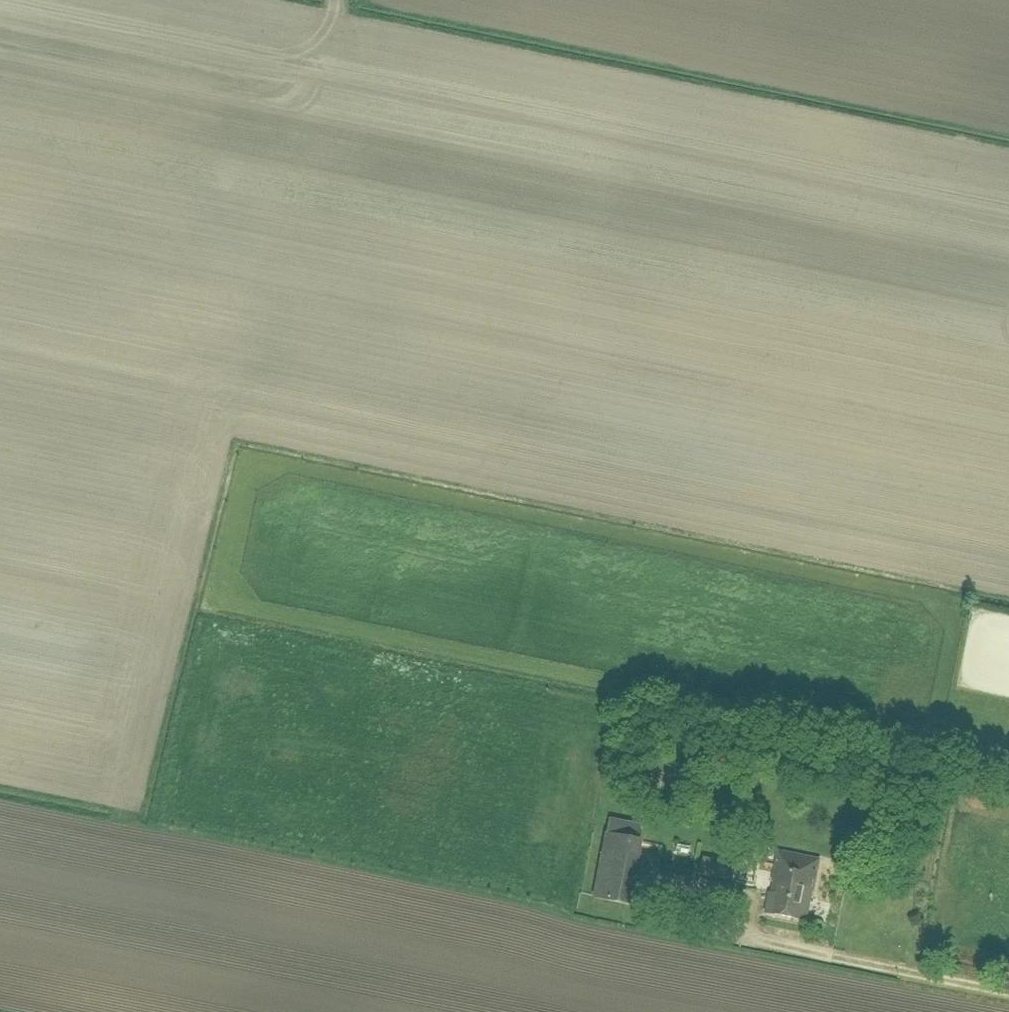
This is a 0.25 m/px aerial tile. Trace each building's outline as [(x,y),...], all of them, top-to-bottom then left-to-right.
[(627,904),(637,856),(605,850),(596,898),(627,904)] [(774,881),(771,893),(770,893),(766,913),(806,921),(812,891),(813,891),(819,859),(779,851),(773,881),(774,881)]
